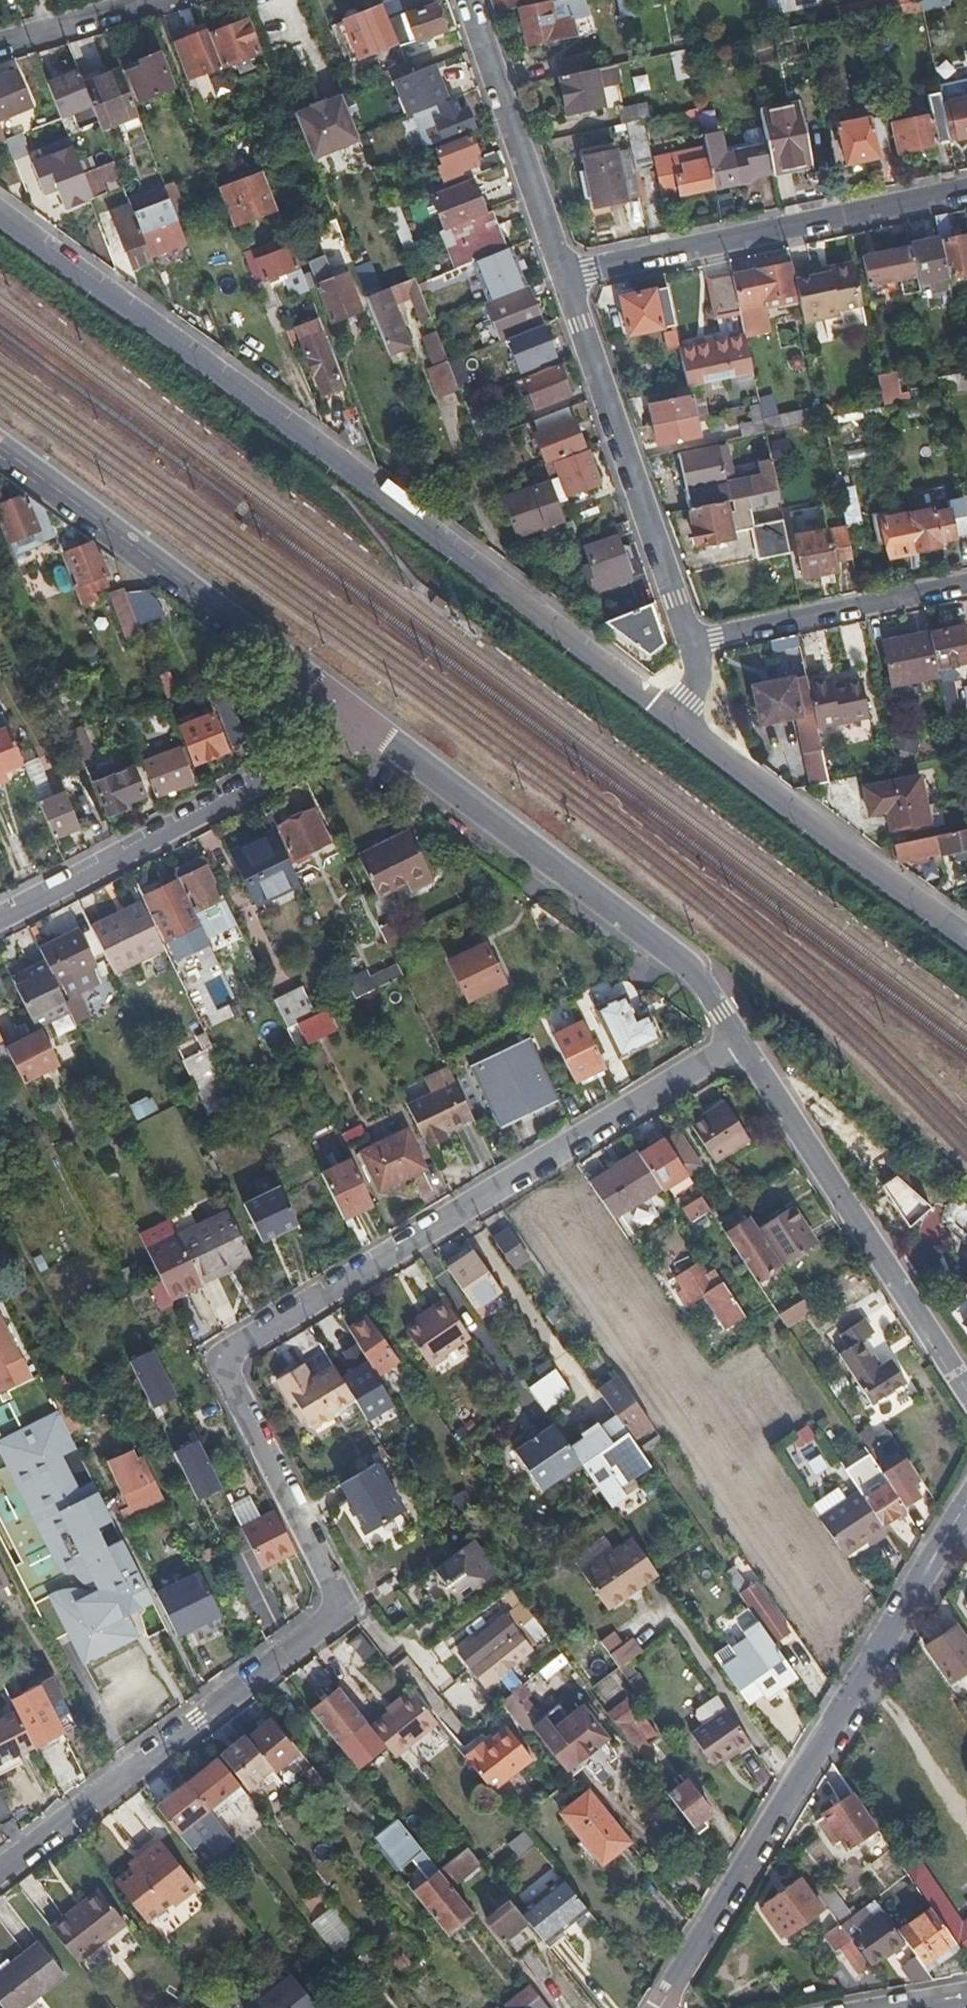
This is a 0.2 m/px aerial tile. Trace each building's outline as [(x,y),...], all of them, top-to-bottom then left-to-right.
[(382,6),(387,16),(402,11),(431,0),(399,0),(382,6)] [(491,12),(518,7),(551,0),(487,0),(491,12)] [(518,7),(526,47),(577,37),(574,19),(587,16),(584,0),(551,0),(518,7)] [(621,12),(632,11),(630,0),(619,0),(621,12)] [(833,7),(835,17),(845,15),(862,11),(877,8),(884,7),(909,2),(909,0),(866,0),(833,7)] [(909,2),(884,7),(877,8),(879,18),(922,9),(920,0),(917,0),(909,2)] [(932,0),(920,0),(922,9),(933,7),(932,0)] [(344,60),(393,42),(380,5),(359,12),(356,9),(350,8),(346,10),(345,16),(331,21),(344,60)] [(402,11),(387,16),(400,50),(401,50),(444,33),(434,6),(405,16),(402,11)] [(845,15),(835,17),(831,18),(833,26),(847,24),(845,15)] [(210,30),(211,34),(224,67),(235,62),(240,74),(254,68),(250,57),(261,52),(248,19),(226,28),(224,25),(210,30)] [(205,24),(186,31),(188,38),(206,32),(208,31),(205,24)] [(174,44),(187,79),(222,66),(215,49),(213,49),(206,32),(188,38),(186,31),(171,37),(174,44)] [(759,55),(754,34),(742,37),(747,57),(759,55)] [(684,49),(670,52),(677,79),(690,76),(684,49)] [(174,89),(159,52),(139,60),(141,66),(128,71),(140,102),(174,89)] [(556,64),(558,75),(587,69),(584,58),(556,64)] [(382,69),(386,81),(410,72),(406,61),(382,69)] [(558,75),(557,76),(565,113),(601,106),(597,85),(616,82),(612,64),(587,69),(558,75)] [(139,115),(121,69),(84,83),(98,121),(101,131),(139,115)] [(17,70),(0,77),(0,120),(33,107),(17,70)] [(79,71),(49,83),(62,117),(74,112),(80,128),(98,121),(84,83),(79,71)] [(942,102),(966,97),(966,79),(966,77),(938,83),(940,92),(942,102)] [(900,152),(950,141),(950,139),(942,102),(940,92),(927,94),(930,111),(903,115),(905,120),(893,122),(900,152)] [(361,142),(342,93),(326,99),(326,98),(309,104),(309,106),(293,112),(313,161),(361,142)] [(453,97),(410,114),(415,127),(434,121),(441,139),(472,127),(464,108),(458,111),(453,97)] [(950,139),(966,136),(966,97),(942,102),(950,139)] [(766,146),(772,172),(812,163),(798,102),(759,111),(766,146)] [(617,108),(620,123),(622,122),(639,119),(648,117),(645,103),(617,108)] [(692,141),(703,139),(697,107),(685,109),(692,141)] [(876,149),(890,146),(884,117),(871,119),(870,117),(839,123),(848,163),(878,157),(876,149)] [(628,148),(633,169),(649,165),(639,119),(622,122),(628,148)] [(503,162),(498,150),(473,159),(471,152),(475,151),(469,134),(434,147),(441,164),(448,162),(452,172),(475,164),(478,172),(503,162)] [(756,176),(772,172),(766,146),(724,155),(719,135),(703,139),(708,158),(714,185),(747,178),(746,171),(755,169),(756,176)] [(692,141),(696,161),(708,158),(703,139),(692,141)] [(41,184),(24,140),(8,146),(26,190),(41,184)] [(623,201),(640,198),(633,169),(628,148),(611,152),(623,201)] [(714,185),(708,158),(696,161),(694,150),(649,159),(657,198),(678,193),(714,185)] [(592,209),(623,201),(611,152),(580,158),(582,170),(575,171),(582,199),(589,198),(592,209)] [(95,157),(80,163),(84,173),(114,161),(112,155),(96,161),(95,157)] [(84,173),(93,198),(107,193),(104,183),(120,177),(114,161),(84,173)] [(278,209),(264,173),(219,189),(233,225),(278,209)] [(432,193),(444,227),(484,212),(471,178),(432,193)] [(188,213),(176,182),(165,186),(169,198),(177,218),(188,213)] [(164,184),(129,198),(131,204),(134,212),(169,198),(165,186),(164,184)] [(169,198),(134,212),(143,234),(152,258),(187,244),(182,232),(177,218),(169,198)] [(398,203),(387,207),(401,244),(410,240),(412,240),(398,203)] [(131,204),(111,212),(133,268),(153,261),(143,234),(134,212),(131,204)] [(444,227),(441,229),(455,267),(471,261),(504,248),(489,210),(484,212),(444,227)] [(945,215),(934,217),(938,237),(939,241),(949,239),(945,215)] [(336,220),(289,238),(292,245),(294,250),(341,232),(336,220)] [(239,234),(243,247),(256,243),(251,230),(239,234)] [(949,239),(939,241),(946,277),(966,273),(966,235),(949,239)] [(938,237),(908,243),(908,246),(916,283),(946,277),(939,241),(938,237)] [(410,240),(401,244),(405,253),(413,249),(410,240)] [(251,250),(244,253),(267,311),(279,306),(268,280),(284,274),(292,297),(310,291),(304,275),(301,276),(298,268),(301,267),(294,250),(292,245),(255,259),(251,250)] [(471,261),(486,300),(524,285),(509,246),(504,248),(471,261)] [(916,283),(908,246),(861,256),(870,301),(918,292),(916,283)] [(309,261),(332,323),(362,311),(348,273),(341,275),(334,278),(332,271),(325,255),(309,261)] [(813,275),(794,279),(802,321),(822,318),(825,330),(864,323),(852,262),(828,267),(829,272),(813,275)] [(787,264),(731,275),(738,307),(794,296),(787,264)] [(339,269),(332,271),(334,278),(341,275),(339,269)] [(738,307),(731,275),(709,280),(716,317),(739,312),(738,307)] [(416,278),(366,297),(389,355),(410,347),(394,305),(412,298),(423,323),(432,319),(420,289),(417,282),(416,278)] [(417,282),(420,289),(428,286),(426,279),(417,282)] [(484,301),(499,340),(504,338),(539,324),(524,285),(486,300),(484,301)] [(674,324),(666,287),(620,297),(628,334),(674,324)] [(344,387),(317,318),(295,327),(322,396),(344,387)] [(436,331),(448,361),(458,357),(449,335),(446,336),(442,324),(435,327),(436,331)] [(539,324),(504,338),(517,371),(533,365),(533,363),(551,355),(539,324)] [(678,344),(675,329),(664,331),(667,347),(678,344)] [(428,368),(440,398),(459,390),(448,361),(436,331),(423,336),(435,366),(428,368)] [(679,348),(687,386),(726,378),(752,372),(744,334),(679,348)] [(555,363),(516,379),(528,409),(567,394),(555,363)] [(874,373),(881,407),(895,404),(894,396),(888,371),(874,373)] [(752,372),(726,378),(728,392),(755,387),(752,372)] [(462,400),(473,428),(485,423),(474,395),(462,400)] [(648,402),(653,422),(707,412),(705,406),(692,408),(689,395),(648,402)] [(900,395),(894,396),(895,404),(902,403),(900,395)] [(764,431),(820,420),(817,408),(777,416),(773,397),(757,400),(758,403),(758,405),(764,431)] [(739,424),(741,436),(764,431),(758,405),(748,407),(750,422),(739,424)] [(544,463),(558,458),(583,448),(567,407),(533,420),(537,430),(533,432),(534,436),(536,441),(544,463)] [(707,412),(653,422),(657,442),(698,434),(696,422),(708,420),(707,412)] [(473,428),(478,441),(506,430),(501,417),(485,423),(473,428)] [(542,464),(545,474),(561,468),(564,475),(561,476),(569,495),(600,482),(587,450),(560,460),(558,458),(544,463),(542,464)] [(677,460),(687,507),(724,500),(730,499),(777,490),(771,465),(759,467),(762,481),(731,488),(723,451),(677,460)] [(528,488),(542,527),(562,519),(545,474),(537,477),(538,478),(540,483),(532,487),(528,488)] [(530,482),(532,487),(540,483),(538,478),(530,482)] [(854,482),(837,486),(846,524),(862,521),(854,482)] [(507,515),(516,538),(542,527),(528,488),(501,500),(507,515)] [(724,500),(687,507),(692,527),(691,527),(695,543),(733,536),(732,532),(751,527),(748,511),(751,507),(779,501),(777,490),(730,499),(732,507),(726,509),(724,500)] [(10,543),(12,542),(42,529),(52,525),(45,508),(25,494),(3,503),(0,495),(0,519),(10,543)] [(918,550),(938,546),(938,539),(966,533),(966,527),(966,524),(963,508),(962,501),(946,504),(946,509),(929,512),(928,508),(910,512),(918,550)] [(790,512),(794,533),(819,528),(814,507),(790,512)] [(895,555),(918,550),(910,512),(899,514),(898,509),(872,514),(877,540),(885,538),(888,551),(895,555)] [(757,558),(790,551),(783,520),(751,527),(757,558)] [(834,559),(852,555),(847,528),(828,532),(827,527),(819,528),(794,533),(803,576),(836,569),(834,559)] [(48,543),(42,529),(12,542),(17,556),(48,543)] [(598,588),(627,577),(613,536),(584,546),(598,588)] [(67,553),(80,585),(89,581),(93,591),(103,587),(100,577),(108,574),(101,555),(98,556),(93,543),(83,547),(81,543),(78,541),(69,545),(68,548),(69,552),(67,553)] [(65,560),(55,564),(59,576),(70,572),(65,560)] [(126,592),(124,588),(111,593),(122,622),(136,617),(126,592)] [(145,590),(126,592),(136,617),(140,626),(166,615),(155,598),(145,590)] [(662,643),(648,604),(602,620),(646,654),(662,643)] [(950,679),(964,676),(966,674),(966,631),(965,626),(929,633),(927,633),(935,670),(936,669),(939,682),(950,679)] [(935,670),(927,633),(883,643),(892,685),(936,676),(935,670)] [(796,635),(784,638),(786,648),(798,646),(796,635)] [(151,668),(146,655),(137,658),(143,671),(151,668)] [(809,682),(826,679),(825,673),(809,675),(809,682)] [(806,682),(805,678),(792,680),(791,678),(753,686),(760,723),(799,716),(798,713),(812,710),(806,682)] [(812,710),(816,728),(868,718),(860,680),(830,685),(829,678),(826,679),(809,682),(806,682),(812,710)] [(939,682),(945,711),(956,709),(950,679),(939,682)] [(247,742),(227,693),(213,698),(233,748),(247,742)] [(178,719),(181,727),(197,721),(193,713),(178,719)] [(227,751),(213,715),(197,721),(181,727),(180,728),(194,764),(227,751)] [(24,765),(8,726),(0,729),(0,784),(9,781),(6,772),(24,765)] [(94,756),(82,727),(71,732),(83,761),(94,756)] [(280,749),(271,735),(250,747),(257,761),(280,749)] [(185,747),(174,751),(179,765),(185,763),(190,761),(185,747)] [(143,763),(156,797),(192,783),(185,763),(179,765),(174,751),(143,763)] [(55,839),(81,828),(66,791),(54,796),(38,759),(26,765),(41,801),(40,802),(55,839)] [(108,767),(113,777),(126,771),(122,761),(108,767)] [(95,784),(108,816),(125,809),(122,804),(145,795),(134,768),(126,771),(113,777),(95,784)] [(889,832),(928,823),(918,776),(863,788),(868,814),(885,811),(889,832)] [(330,842),(314,809),(280,826),(296,859),(330,842)] [(934,835),(938,856),(966,851),(966,829),(934,835)] [(411,830),(359,856),(378,897),(407,883),(412,892),(434,881),(411,830)] [(300,884),(273,831),(231,853),(258,905),(300,884)] [(939,862),(938,856),(934,835),(893,843),(896,859),(897,861),(910,858),(923,856),(933,854),(934,862),(939,862)] [(178,880),(201,926),(230,912),(205,860),(191,867),(189,865),(174,872),(178,880)] [(145,896),(176,961),(210,945),(208,941),(201,926),(178,880),(145,896)] [(164,949),(142,902),(91,927),(114,973),(164,949)] [(393,921),(380,928),(389,947),(403,940),(393,921)] [(79,930),(40,949),(47,964),(57,984),(96,966),(79,930)] [(228,982),(235,997),(246,991),(232,963),(220,935),(208,941),(210,945),(221,968),(228,982)] [(505,984),(485,944),(449,961),(469,1001),(505,984)] [(346,953),(336,958),(354,996),(356,1000),(394,981),(404,977),(394,956),(386,959),(391,969),(371,979),(368,971),(357,976),(346,953)] [(47,964),(13,981),(35,1026),(69,1009),(57,984),(47,964)] [(228,982),(221,968),(211,973),(218,987),(228,982)] [(399,992),(409,987),(404,977),(394,981),(399,992)] [(591,996),(620,1057),(659,1038),(648,1014),(637,1019),(619,983),(591,996)] [(302,988),(275,1001),(288,1029),(298,1024),(315,1015),(302,988)] [(364,1011),(378,1005),(373,994),(359,1000),(364,1011)] [(337,1029),(327,1010),(315,1015),(298,1024),(307,1043),(337,1029)] [(583,1021),(553,1036),(575,1082),(605,1067),(583,1021)] [(7,1049),(23,1082),(56,1066),(60,1064),(43,1030),(39,1033),(7,1049)] [(205,1033),(177,1047),(198,1089),(226,1076),(205,1033)] [(560,1100),(530,1037),(470,1066),(500,1128),(560,1100)] [(198,1089),(211,1114),(238,1101),(231,1086),(226,1076),(198,1089)] [(408,1106),(426,1144),(445,1134),(444,1131),(465,1120),(473,1117),(456,1082),(448,1086),(408,1106)] [(136,1120),(158,1110),(151,1095),(129,1105),(136,1120)] [(750,1139),(726,1102),(691,1124),(715,1161),(750,1139)] [(367,1137),(361,1126),(341,1136),(347,1148),(367,1137)] [(425,1170),(407,1130),(361,1151),(380,1191),(425,1170)] [(679,1132),(666,1141),(687,1174),(693,1183),(694,1184),(708,1176),(679,1132)] [(665,1139),(639,1154),(662,1188),(663,1190),(669,1186),(687,1174),(666,1141),(665,1139)] [(639,1154),(590,1184),(613,1218),(662,1188),(639,1154)] [(373,1205),(351,1160),(322,1174),(344,1219),(373,1205)] [(669,1186),(674,1195),(693,1183),(687,1174),(669,1186)] [(280,1187),(244,1204),(262,1241),(298,1223),(280,1187)] [(711,1210),(702,1196),(683,1208),(692,1222),(711,1210)] [(794,1205),(758,1228),(782,1265),(818,1243),(794,1205)] [(230,1211),(179,1235),(200,1279),(232,1263),(234,1268),(253,1259),(230,1211)] [(758,1228),(732,1243),(758,1281),(783,1266),(782,1265),(758,1228)] [(529,1258),(509,1229),(494,1239),(514,1268),(529,1258)] [(147,1248),(171,1299),(202,1284),(200,1279),(179,1235),(178,1233),(147,1248)] [(448,1268),(474,1251),(470,1245),(444,1262),(448,1268)] [(448,1268),(475,1308),(501,1291),(474,1251),(448,1268)] [(698,1262),(675,1277),(683,1289),(678,1293),(687,1306),(704,1295),(726,1329),(745,1317),(714,1269),(706,1274),(698,1262)] [(202,1284),(234,1268),(232,1263),(200,1279),(202,1284)] [(407,1331),(430,1367),(446,1356),(444,1354),(470,1336),(445,1299),(429,1310),(432,1315),(418,1324),(407,1331)] [(812,1311),(804,1299),(779,1314),(787,1327),(812,1311)] [(565,1317),(557,1306),(546,1314),(553,1325),(565,1317)] [(432,1315),(429,1310),(415,1319),(418,1324),(432,1315)] [(349,1328),(377,1376),(399,1361),(367,1315),(349,1328)] [(31,1379),(0,1316),(0,1394),(31,1379)] [(840,1353),(872,1405),(907,1382),(892,1359),(883,1365),(878,1368),(870,1356),(861,1341),(875,1333),(866,1318),(841,1333),(850,1347),(840,1353)] [(148,1411),(175,1398),(152,1349),(125,1362),(148,1411)] [(875,1353),(870,1356),(878,1368),(883,1365),(875,1353)] [(555,1368),(549,1360),(535,1370),(541,1379),(555,1368)] [(279,1378),(304,1420),(306,1419),(312,1429),(334,1415),(332,1411),(354,1397),(334,1366),(313,1378),(303,1363),(279,1378)] [(541,1379),(530,1387),(545,1410),(572,1390),(555,1368),(541,1379)] [(653,1426),(618,1376),(598,1389),(618,1417),(633,1439),(653,1426)] [(379,1384),(350,1400),(363,1423),(392,1406),(379,1384)] [(83,1427),(73,1409),(66,1392),(52,1398),(59,1411),(70,1434),(83,1427)] [(27,1422),(17,1398),(0,1406),(0,1434),(27,1422)] [(0,1440),(0,1449),(53,1555),(53,1556),(54,1557),(55,1559),(57,1560),(59,1562),(64,1568),(70,1573),(75,1577),(84,1582),(87,1584),(92,1586),(89,1594),(83,1592),(78,1592),(74,1592),(71,1592),(69,1592),(65,1593),(63,1593),(60,1594),(57,1595),(53,1597),(51,1597),(85,1665),(139,1638),(128,1616),(154,1602),(125,1544),(110,1552),(100,1532),(115,1524),(94,1481),(77,1489),(61,1455),(77,1447),(59,1411),(0,1440)] [(125,1522),(166,1503),(155,1482),(150,1484),(117,1413),(93,1423),(109,1459),(107,1460),(129,1507),(120,1511),(125,1522)] [(585,1439),(571,1448),(581,1462),(610,1504),(612,1507),(627,1496),(618,1483),(632,1474),(649,1462),(643,1453),(639,1448),(633,1439),(618,1417),(602,1427),(598,1421),(581,1433),(585,1439)] [(515,1451),(542,1489),(581,1462),(571,1448),(554,1424),(515,1451)] [(870,1426),(857,1435),(869,1453),(893,1436),(888,1429),(877,1437),(870,1426)] [(813,1437),(807,1428),(795,1436),(801,1445),(813,1437)] [(663,1440),(659,1435),(639,1448),(643,1453),(663,1440)] [(170,1451),(192,1502),(220,1491),(197,1439),(170,1451)] [(871,1456),(846,1471),(861,1493),(881,1525),(905,1509),(903,1506),(887,1481),(877,1465),(871,1456)] [(887,1481),(903,1506),(918,1496),(911,1484),(918,1481),(903,1459),(888,1469),(884,1461),(877,1465),(887,1481)] [(652,1466),(649,1462),(632,1474),(635,1477),(652,1466)] [(404,1510),(376,1463),(342,1482),(352,1499),(355,1504),(350,1507),(365,1533),(404,1510)] [(461,1468),(468,1479),(474,1475),(467,1464),(461,1468)] [(821,1520),(844,1554),(866,1539),(871,1546),(888,1534),(881,1525),(861,1493),(821,1520)] [(355,1504),(352,1499),(346,1502),(350,1507),(355,1504)] [(276,1511),(241,1528),(261,1569),(286,1557),(284,1552),(294,1547),(276,1511)] [(658,1574),(633,1537),(582,1571),(608,1609),(658,1574)] [(475,1538),(434,1569),(450,1590),(459,1591),(474,1580),(478,1585),(498,1569),(475,1538)] [(296,1552),(294,1547),(284,1552),(286,1557),(296,1552)] [(9,1582),(0,1565),(0,1587),(9,1582)] [(749,1587),(734,1567),(726,1572),(741,1594),(749,1587)] [(458,1600),(478,1585),(474,1580),(459,1591),(450,1590),(458,1600)] [(257,1582),(243,1589),(256,1617),(270,1610),(257,1582)] [(757,1613),(775,1641),(789,1631),(760,1591),(750,1597),(747,1592),(742,1595),(746,1602),(749,1606),(755,1614),(757,1613)] [(731,1613),(734,1617),(749,1606),(746,1602),(731,1613)] [(458,1652),(471,1669),(510,1637),(516,1631),(534,1617),(524,1605),(508,1618),(505,1615),(458,1652)] [(755,1614),(749,1606),(734,1617),(736,1620),(706,1641),(738,1686),(742,1683),(753,1676),(769,1665),(783,1654),(774,1642),(755,1614)] [(182,1632),(198,1668),(225,1656),(230,1667),(242,1659),(221,1614),(182,1632)] [(926,1646),(951,1682),(966,1670),(966,1638),(957,1624),(926,1646)] [(530,1648),(516,1631),(510,1637),(523,1654),(530,1648)] [(616,1632),(601,1642),(609,1654),(624,1643),(616,1632)] [(510,1637),(471,1669),(485,1686),(523,1654),(510,1637)] [(624,1643),(609,1654),(619,1667),(624,1664),(642,1651),(632,1638),(624,1643)] [(633,1676),(624,1664),(619,1667),(628,1680),(633,1676)] [(3,1683),(12,1679),(5,1665),(0,1668),(0,1677),(3,1683)] [(769,1665),(753,1676),(757,1682),(773,1670),(769,1665)] [(548,1682),(540,1671),(522,1686),(529,1696),(548,1682)] [(649,1687),(639,1673),(633,1676),(628,1680),(639,1694),(649,1687)] [(52,1677),(10,1698),(16,1711),(35,1748),(78,1727),(52,1677)] [(960,1680),(950,1687),(961,1701),(966,1697),(966,1689),(960,1680)] [(529,1696),(522,1686),(520,1684),(511,1691),(512,1693),(520,1703),(526,1698),(529,1696)] [(366,1722),(339,1687),(310,1710),(338,1744),(366,1722)] [(394,1756),(437,1722),(411,1689),(391,1705),(393,1708),(389,1712),(371,1727),(394,1756)] [(512,1693),(503,1700),(508,1707),(512,1713),(518,1721),(528,1733),(533,1729),(538,1726),(520,1703),(512,1693)] [(698,1715),(704,1725),(728,1708),(719,1696),(699,1709),(698,1715)] [(546,1719),(526,1698),(520,1703),(538,1726),(546,1719)] [(628,1698),(608,1714),(645,1764),(658,1754),(650,1744),(660,1737),(645,1717),(643,1718),(628,1698)] [(582,1708),(592,1721),(599,1715),(589,1702),(582,1708)] [(582,1708),(582,1707),(554,1729),(546,1719),(538,1726),(533,1729),(566,1770),(578,1761),(576,1759),(593,1746),(592,1745),(604,1736),(592,1721),(582,1708)] [(704,1725),(691,1734),(712,1764),(721,1758),(733,1750),(735,1754),(751,1743),(728,1708),(704,1725)] [(35,1748),(16,1711),(2,1718),(0,1719),(0,1765),(19,1756),(35,1748)] [(297,1752),(270,1720),(247,1738),(272,1768),(274,1771),(297,1752)] [(508,1727),(486,1744),(484,1741),(464,1757),(492,1791),(533,1759),(508,1727)] [(272,1768),(247,1738),(245,1735),(243,1736),(240,1732),(230,1740),(233,1744),(220,1754),(248,1788),(272,1768)] [(735,1754),(733,1750),(721,1758),(723,1762),(735,1754)] [(19,1756),(0,1765),(0,1775),(23,1763),(19,1756)] [(239,1783),(219,1758),(188,1782),(209,1808),(239,1783)] [(324,1781),(309,1761),(302,1767),(317,1786),(324,1781)] [(687,1779),(668,1794),(697,1832),(707,1825),(702,1818),(711,1812),(687,1779)] [(157,1806),(178,1833),(209,1808),(188,1782),(157,1806)] [(216,1817),(246,1792),(239,1783),(209,1808),(216,1817)] [(602,1864),(630,1842),(589,1790),(561,1813),(602,1864)] [(832,1838),(836,1844),(840,1841),(845,1850),(878,1828),(853,1792),(821,1813),(824,1817),(817,1822),(828,1840),(832,1838)] [(178,1833),(190,1848),(221,1823),(216,1817),(209,1808),(178,1833)] [(398,1819),(375,1837),(379,1841),(401,1822),(398,1819)] [(412,1891),(446,1932),(472,1911),(453,1887),(439,1869),(401,1822),(379,1841),(401,1868),(412,1859),(428,1878),(412,1891)] [(507,1842),(517,1857),(533,1847),(523,1832),(507,1842)] [(115,1883),(146,1921),(174,1900),(180,1901),(198,1887),(161,1841),(142,1856),(145,1859),(115,1883)] [(481,1864),(467,1847),(439,1869),(453,1887),(481,1864)] [(963,1925),(920,1863),(907,1872),(931,1907),(950,1934),(963,1925)] [(800,1877),(765,1902),(765,1904),(760,1907),(781,1937),(786,1933),(787,1935),(823,1910),(800,1877)] [(562,1878),(520,1912),(543,1940),(545,1943),(587,1909),(562,1878)] [(909,1878),(890,1889),(898,1903),(896,1904),(905,1920),(927,1908),(909,1878)] [(888,1908),(908,1892),(899,1881),(879,1897),(888,1908)] [(853,1916),(836,1895),(830,1887),(826,1890),(822,1886),(816,1891),(829,1908),(841,1925),(853,1916)] [(100,1889),(51,1928),(77,1962),(127,1923),(100,1889)] [(517,1961),(543,1940),(520,1912),(510,1900),(485,1920),(517,1961)] [(358,1934),(335,1904),(311,1923),(335,1953),(358,1934)] [(950,1934),(931,1907),(897,1930),(906,1942),(914,1953),(923,1966),(956,1943),(950,1934)] [(829,1908),(822,1913),(833,1929),(823,1935),(836,1952),(840,1948),(848,1959),(858,1973),(870,1963),(841,1925),(829,1908)] [(906,1942),(897,1930),(885,1915),(882,1910),(859,1926),(863,1933),(854,1939),(872,1964),(884,1955),(886,1957),(906,1942)] [(956,1943),(960,1948),(962,1951),(966,1948),(966,1922),(963,1925),(950,1934),(956,1943)] [(335,1953),(329,1958),(332,1961),(336,1967),(368,1941),(361,1932),(358,1934),(335,1953)] [(40,1941),(0,1972),(0,2003),(4,2007),(23,2007),(66,1975),(40,1941)] [(368,1941),(336,1967),(349,1981),(380,1955),(368,1941)] [(265,1960),(274,1953),(267,1943),(258,1950),(265,1960)] [(956,1943),(923,1966),(927,1971),(960,1948),(956,1943)] [(923,1966),(914,1953),(900,1965),(915,1984),(933,1980),(927,1971),(923,1966)] [(349,1981),(336,1967),(332,1961),(315,1975),(332,1996),(349,1981)] [(318,2003),(289,1972),(249,2007),(312,2007),(318,2003)] [(530,1983),(504,2004),(508,2007),(524,2007),(540,1995),(530,1983)] [(540,1995),(524,2007),(550,2007),(540,1995)]
